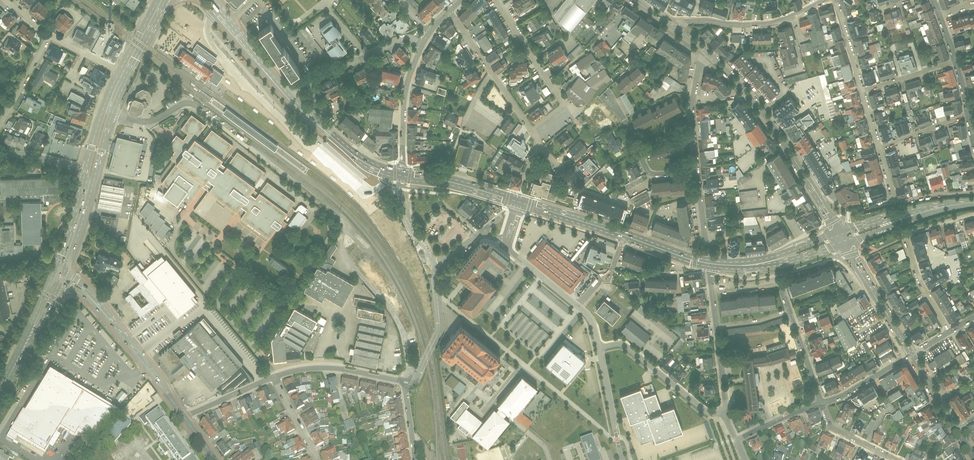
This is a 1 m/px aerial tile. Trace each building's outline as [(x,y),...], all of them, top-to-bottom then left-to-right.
[(132,10),(139,0),(120,0),(124,2),(123,3),(132,10)] [(380,17),(387,10),(389,8),(381,0),(365,0),(380,17)] [(419,13),(426,20),(439,7),(433,0),(432,0),(419,13)] [(469,6),(477,13),(486,3),(483,0),(474,0),(469,6)] [(520,17),(538,5),(534,0),(516,0),(511,3),(520,17)] [(553,13),(558,22),(570,32),(586,11),(595,0),(564,0),(553,13)] [(602,1),(600,4),(603,6),(605,3),(609,6),(606,9),(614,15),(623,5),(616,0),(600,0),(602,1)] [(695,0),(672,0),(671,2),(691,12),(696,1),(695,0)] [(711,13),(715,5),(704,0),(699,10),(710,15),(711,13)] [(764,2),(767,13),(782,9),(780,0),(774,0),(764,2)] [(802,7),(799,0),(789,0),(792,10),(802,7)] [(846,13),(855,11),(854,6),(851,7),(851,6),(854,2),(852,0),(842,0),(846,13)] [(943,9),(957,4),(955,0),(952,0),(949,1),(949,0),(940,0),(943,9)] [(45,6),(39,1),(31,10),(38,15),(45,6)] [(924,18),(934,15),(929,2),(921,5),(921,6),(913,9),(915,15),(922,12),(924,18)] [(743,15),(745,6),(735,4),(733,17),(742,18),(742,15),(743,15)] [(711,13),(725,19),(728,10),(715,5),(711,13)] [(52,11),(45,6),(38,15),(44,21),(52,11)] [(477,13),(469,6),(458,17),(466,25),(469,21),(477,13)] [(833,6),(820,9),(823,21),(826,20),(825,16),(830,15),(831,20),(836,18),(833,6)] [(639,16),(626,7),(621,13),(627,17),(617,29),(625,35),(626,33),(639,16)] [(872,20),(879,19),(876,7),(870,9),(872,20)] [(389,13),(387,10),(380,17),(382,18),(381,19),(382,20),(380,23),(378,28),(384,35),(387,35),(391,31),(391,29),(393,28),(396,31),(402,31),(406,28),(406,24),(406,22),(403,18),(402,19),(400,17),(399,18),(398,17),(396,19),(395,18),(395,17),(394,16),(396,15),(395,13),(396,12),(393,9),(389,13)] [(893,20),(903,17),(900,9),(884,14),(888,27),(894,25),(893,20)] [(590,14),(586,11),(570,32),(569,33),(575,38),(585,25),(589,29),(591,26),(595,22),(588,16),(590,14)] [(63,12),(53,24),(64,34),(74,22),(63,12)] [(507,34),(493,12),(485,17),(500,39),(507,34)] [(809,18),(801,21),(803,29),(811,27),(812,30),(822,27),(818,12),(808,15),(809,18)] [(10,27),(17,19),(10,13),(3,21),(10,27)] [(595,22),(591,26),(599,33),(612,20),(605,13),(595,22)] [(970,27),(973,27),(973,14),(966,15),(970,27)] [(966,15),(950,20),(954,33),(970,27),(966,15)] [(534,16),(527,22),(530,26),(533,31),(541,25),(534,16)] [(639,16),(626,33),(634,39),(640,31),(645,35),(652,26),(639,16)] [(552,18),(547,21),(552,28),(556,26),(552,18)] [(931,44),(942,40),(935,18),(924,21),(931,44)] [(862,19),(849,22),(852,38),(869,34),(868,27),(861,29),(860,24),(863,24),(862,19)] [(450,20),(441,29),(449,37),(455,32),(451,28),(454,25),(450,20)] [(474,26),(469,21),(466,25),(470,30),(474,26)] [(331,22),(320,30),(329,42),(324,46),(334,59),(345,51),(336,39),(341,36),(331,22)] [(76,29),(72,38),(89,46),(97,28),(89,24),(85,33),(76,29)] [(271,24),(260,32),(279,61),(280,60),(291,76),(300,71),(289,54),(288,55),(283,47),(282,48),(271,30),(274,28),(271,24)] [(18,31),(29,40),(34,34),(23,25),(18,31)] [(652,26),(645,35),(644,36),(657,45),(665,35),(661,32),(652,26)] [(824,33),(826,40),(833,38),(834,40),(841,38),(838,26),(830,29),(831,33),(828,34),(828,32),(824,33)] [(812,30),(809,31),(812,41),(814,48),(815,51),(828,46),(826,40),(824,33),(822,27),(812,30)] [(716,34),(709,28),(702,35),(709,41),(716,34)] [(795,44),(790,28),(777,31),(781,47),(778,48),(783,65),(795,62),(797,61),(792,45),(795,44)] [(302,29),(297,32),(321,63),(326,59),(302,29)] [(369,29),(361,34),(368,43),(376,38),(369,29)] [(553,39),(547,29),(534,38),(537,43),(542,39),(545,44),(553,39)] [(727,62),(739,50),(733,44),(729,49),(724,44),(728,40),(722,33),(712,43),(724,56),(722,57),(727,62)] [(771,33),(753,33),(753,43),(771,42),(771,33)] [(488,35),(479,40),(485,51),(494,46),(488,35)] [(437,36),(433,43),(443,49),(447,42),(437,36)] [(6,45),(15,52),(20,45),(11,39),(6,45)] [(604,39),(594,47),(601,56),(611,49),(604,39)] [(862,39),(854,41),(857,55),(866,53),(862,39)] [(965,39),(955,41),(956,49),(971,46),(970,41),(965,42),(965,39)] [(114,60),(122,45),(112,40),(105,55),(114,60)] [(690,57),(665,40),(657,51),(679,66),(677,78),(688,79),(690,57)] [(833,48),(834,52),(845,49),(843,40),(835,42),(836,47),(833,48)] [(814,48),(812,41),(801,44),(803,52),(814,48)] [(903,41),(897,43),(898,46),(896,47),(897,51),(908,48),(907,44),(904,44),(903,41)] [(879,43),(870,46),(871,52),(880,49),(879,43)] [(472,58),(461,44),(454,49),(458,54),(456,55),(458,57),(455,59),(461,66),(472,58)] [(584,48),(581,44),(568,56),(572,60),(584,48)] [(618,58),(623,55),(617,44),(612,47),(618,58)] [(947,59),(943,44),(930,47),(935,63),(947,59)] [(181,45),(174,54),(216,86),(217,86),(220,82),(224,76),(212,67),(217,61),(195,45),(190,51),(181,45)] [(440,51),(431,45),(423,58),(432,64),(440,51)] [(567,57),(559,45),(547,53),(550,58),(554,65),(567,57)] [(51,57),(61,62),(66,53),(56,47),(51,57)] [(408,56),(400,48),(393,55),(401,63),(408,56)] [(500,48),(487,56),(491,64),(499,59),(500,58),(499,57),(504,53),(500,48)] [(923,49),(917,51),(921,66),(927,65),(923,49)] [(849,61),(846,51),(831,56),(834,65),(849,61)] [(576,72),(578,76),(563,94),(578,106),(585,106),(596,92),(594,90),(611,79),(605,68),(600,60),(599,58),(596,60),(592,53),(577,63),(570,67),(574,73),(576,72)] [(768,100),(779,91),(769,78),(767,80),(756,66),(754,67),(744,55),(734,63),(743,75),(745,73),(756,87),(758,86),(768,100)] [(859,58),(862,69),(869,67),(867,56),(859,58)] [(898,60),(902,73),(916,68),(912,56),(898,60)] [(499,59),(491,64),(497,72),(508,65),(504,59),(500,62),(499,59)] [(52,65),(45,61),(35,82),(41,85),(44,79),(54,84),(58,75),(49,70),(52,65)] [(962,64),(965,73),(973,71),(973,61),(962,64)] [(797,68),(795,62),(783,65),(782,66),(784,72),(797,68)] [(853,76),(850,64),(840,67),(841,69),(836,71),(838,77),(841,76),(842,79),(853,76)] [(78,72),(83,75),(87,68),(81,65),(78,72)] [(515,73),(508,73),(509,85),(517,84),(516,81),(523,80),(522,76),(528,76),(527,65),(518,66),(519,69),(514,69),(515,73)] [(878,72),(880,80),(894,76),(892,68),(890,68),(889,65),(886,65),(887,68),(883,69),(883,67),(879,68),(880,71),(878,72)] [(366,66),(352,73),(357,83),(372,76),(366,66)] [(628,74),(617,85),(625,93),(635,84),(637,85),(647,76),(638,67),(629,76),(628,74)] [(398,85),(401,73),(381,68),(378,80),(398,85)] [(420,68),(415,82),(424,85),(426,79),(432,81),(435,72),(420,68)] [(92,79),(102,84),(107,74),(97,69),(92,79)] [(481,78),(475,69),(464,77),(467,82),(462,85),(464,88),(470,84),(471,85),(481,78)] [(863,73),(866,83),(875,81),(872,71),(863,73)] [(710,84),(713,85),(723,96),(731,89),(719,76),(706,72),(701,86),(709,89),(710,84)] [(809,77),(807,72),(785,78),(787,84),(809,77)] [(955,84),(952,72),(939,75),(940,82),(944,81),(945,86),(955,84)] [(837,118),(825,74),(819,75),(832,119),(837,118)] [(966,78),(968,88),(973,86),(973,76),(966,78)] [(83,88),(95,95),(100,86),(84,77),(80,84),(85,86),(83,88)] [(340,90),(336,78),(324,82),(325,85),(320,87),(323,96),(340,90)] [(857,87),(855,81),(850,82),(850,79),(843,81),(845,87),(841,88),(843,94),(853,91),(853,89),(857,87)] [(648,91),(644,97),(649,100),(652,95),(655,97),(658,92),(661,94),(664,88),(667,90),(671,84),(663,80),(660,85),(657,83),(655,88),(653,87),(650,92),(648,91)] [(920,80),(905,84),(908,93),(909,92),(911,97),(915,96),(914,91),(917,90),(919,97),(924,96),(921,89),(923,89),(920,80)] [(536,82),(520,92),(528,105),(541,97),(537,92),(546,87),(542,82),(538,85),(536,82)] [(546,86),(541,90),(545,96),(550,93),(546,86)] [(898,86),(885,90),(889,104),(894,102),(892,96),(895,95),(896,100),(902,98),(898,86)] [(127,105),(129,111),(135,114),(141,111),(143,105),(148,103),(147,102),(151,100),(153,96),(150,89),(144,87),(138,89),(135,97),(134,97),(129,99),(127,105)] [(943,100),(955,98),(953,89),(941,92),(943,100)] [(79,101),(81,97),(82,97),(72,91),(69,97),(79,102),(79,101)] [(846,108),(862,103),(858,91),(846,95),(848,101),(844,103),(846,108)] [(413,92),(412,102),(420,103),(421,93),(413,92)] [(81,106),(88,109),(94,96),(87,93),(85,99),(81,97),(79,101),(83,103),(81,106)] [(877,93),(869,95),(873,108),(885,104),(884,100),(879,102),(878,99),(883,98),(881,93),(877,94),(877,93)] [(39,108),(42,104),(28,96),(25,101),(23,100),(20,106),(31,112),(32,110),(38,113),(40,108),(39,108)] [(636,111),(627,96),(622,99),(631,114),(636,111)] [(387,97),(386,105),(396,106),(397,97),(387,97)] [(773,112),(783,126),(791,120),(792,122),(796,119),(793,114),(799,110),(791,99),(773,112)] [(637,117),(631,120),(637,131),(654,123),(655,126),(681,113),(674,100),(671,101),(672,103),(668,105),(667,103),(663,105),(664,107),(659,109),(659,107),(655,109),(656,111),(651,113),(649,109),(645,110),(646,112),(641,115),(640,113),(636,115),(637,117)] [(742,103),(739,100),(732,106),(740,115),(749,108),(744,102),(742,103)] [(937,117),(947,114),(960,112),(958,101),(950,103),(951,105),(944,107),(935,109),(937,117)] [(71,120),(84,123),(87,112),(79,110),(81,106),(72,102),(70,107),(68,107),(67,111),(74,113),(71,120)] [(908,102),(905,103),(909,116),(914,114),(912,110),(911,110),(908,102)] [(539,107),(527,116),(533,122),(552,107),(549,103),(541,109),(539,107)] [(599,117),(607,127),(615,120),(606,110),(603,113),(594,104),(588,110),(596,119),(599,117)] [(372,153),(381,142),(397,142),(398,127),(391,127),(393,110),(369,107),(367,122),(378,123),(376,142),(375,141),(368,136),(361,143),(372,153)] [(865,115),(863,108),(860,109),(859,107),(852,109),(855,120),(862,118),(862,116),(865,115)] [(703,108),(696,108),(696,118),(703,118),(703,115),(710,114),(709,109),(703,109),(703,108)] [(752,112),(749,108),(740,115),(742,119),(748,127),(746,129),(756,142),(768,134),(758,121),(752,112)] [(409,110),(409,123),(422,124),(422,117),(417,117),(417,111),(409,110)] [(809,130),(819,123),(810,111),(801,117),(809,130)] [(882,112),(876,114),(878,123),(889,120),(888,115),(883,117),(882,112)] [(914,122),(917,128),(932,123),(928,112),(923,114),(924,116),(921,117),(920,114),(910,117),(913,123),(914,122)] [(184,139),(177,134),(172,140),(168,146),(175,151),(170,157),(177,162),(161,183),(168,188),(164,193),(178,204),(183,198),(189,203),(203,185),(206,187),(209,190),(194,209),(222,230),(236,210),(239,212),(240,221),(266,241),(277,227),(278,228),(282,222),(280,221),(295,201),(268,180),(259,192),(253,188),(265,171),(238,151),(227,165),(220,161),(233,144),(212,129),(202,142),(196,138),(206,124),(192,114),(181,128),(188,133),(184,139)] [(449,114),(445,123),(454,128),(458,119),(449,114)] [(18,116),(13,127),(21,131),(27,121),(18,116)] [(347,116),(339,125),(358,141),(365,132),(347,116)] [(791,120),(783,126),(794,140),(805,133),(809,130),(801,117),(796,119),(792,122),(791,120)] [(697,119),(698,137),(712,136),(712,132),(717,132),(717,126),(711,127),(710,118),(697,119)] [(507,119),(501,128),(507,133),(513,123),(507,119)] [(869,131),(866,120),(859,122),(862,133),(869,131)] [(906,121),(901,123),(903,133),(909,131),(906,121)] [(72,130),(73,126),(58,122),(56,129),(67,132),(67,129),(72,130)] [(512,135),(505,147),(524,157),(528,149),(524,147),(526,144),(525,143),(529,135),(524,132),(521,137),(517,135),(523,126),(518,123),(511,134),(512,135)] [(901,123),(895,124),(898,134),(903,133),(901,123)] [(964,139),(963,125),(956,126),(956,127),(953,127),(954,138),(959,138),(959,139),(964,139)] [(68,141),(78,144),(82,129),(78,128),(73,126),(72,130),(68,141)] [(408,126),(407,137),(415,137),(416,127),(408,126)] [(888,127),(879,130),(882,140),(891,137),(888,127)] [(37,131),(30,144),(39,148),(42,141),(41,141),(45,134),(43,133),(37,130),(37,131)] [(950,138),(947,130),(933,134),(936,142),(938,141),(940,145),(949,142),(948,139),(950,138)] [(572,139),(566,132),(558,139),(564,146),(572,139)] [(23,147),(27,139),(21,136),(20,138),(15,135),(14,137),(8,133),(3,142),(9,145),(10,143),(16,146),(17,144),(23,147)] [(805,133),(794,140),(802,154),(812,147),(813,146),(805,133)] [(612,134),(605,137),(611,150),(623,145),(619,137),(615,140),(612,134)] [(873,142),(871,136),(868,137),(867,134),(860,136),(863,147),(870,145),(869,143),(873,142)] [(934,143),(931,135),(918,140),(920,147),(922,146),(924,151),(933,148),(932,144),(934,143)] [(143,142),(118,136),(110,169),(134,175),(143,142)] [(699,138),(700,148),(709,147),(708,142),(711,141),(711,137),(699,138)] [(767,159),(779,150),(770,137),(758,146),(767,159)] [(459,167),(460,163),(477,168),(483,144),(460,138),(453,165),(459,167)] [(651,148),(655,160),(684,151),(680,139),(651,148)] [(848,149),(846,140),(839,142),(842,150),(848,149)] [(575,157),(586,148),(581,142),(570,151),(575,157)] [(958,151),(963,150),(961,143),(954,145),(956,152),(959,152),(958,151)] [(380,151),(380,157),(397,156),(397,146),(382,147),(382,151),(380,151)] [(876,154),(874,146),(863,150),(866,157),(876,154)] [(491,162),(500,167),(504,161),(510,164),(509,166),(517,170),(523,161),(513,155),(513,156),(503,151),(504,150),(500,147),(491,162)] [(812,147),(802,154),(820,183),(831,177),(812,147)] [(700,149),(701,164),(710,164),(709,153),(712,153),(712,148),(700,149)] [(961,159),(971,156),(969,148),(963,150),(958,151),(959,152),(961,159)] [(796,177),(779,150),(767,159),(782,185),(786,183),(796,177)] [(407,153),(408,163),(428,162),(428,156),(415,157),(415,152),(407,153)] [(890,167),(892,174),(900,172),(895,152),(885,154),(888,167),(890,167)] [(878,166),(876,157),(867,159),(868,162),(865,162),(864,159),(852,162),(853,167),(863,165),(865,170),(878,166)] [(903,161),(906,171),(919,167),(917,157),(903,161)] [(590,177),(599,167),(591,158),(581,167),(590,177)] [(845,172),(851,169),(848,160),(842,162),(845,172)] [(973,167),(972,160),(960,164),(962,171),(973,167)] [(609,165),(606,167),(615,178),(618,176),(609,165)] [(631,182),(642,176),(636,165),(628,169),(632,176),(629,178),(631,182)] [(701,166),(702,178),(703,178),(710,177),(710,175),(717,174),(716,171),(711,171),(710,165),(701,166)] [(854,175),(855,180),(865,177),(867,185),(883,181),(880,168),(854,175)] [(530,181),(527,190),(531,192),(531,193),(572,204),(573,198),(565,195),(566,192),(556,189),(558,183),(550,181),(551,177),(549,176),(550,172),(540,169),(537,179),(539,179),(538,183),(530,181)] [(967,183),(973,180),(973,171),(964,175),(967,183)] [(905,172),(892,176),(895,186),(903,184),(902,179),(907,178),(907,177),(905,172)] [(739,185),(744,183),(752,178),(748,173),(741,179),(738,179),(739,185)] [(933,189),(945,186),(942,175),(930,178),(933,189)] [(512,176),(509,187),(519,190),(522,180),(520,179),(520,178),(512,176)] [(605,181),(600,176),(594,181),(600,187),(605,181)] [(624,185),(626,190),(644,181),(642,176),(631,182),(624,185)] [(703,178),(705,192),(719,190),(718,176),(710,177),(703,178)] [(794,198),(798,204),(808,198),(796,177),(786,183),(789,189),(782,193),(787,202),(794,198)] [(836,177),(822,185),(826,193),(837,187),(834,183),(838,181),(836,177)] [(123,182),(106,178),(105,184),(122,187),(123,182)] [(23,244),(41,244),(41,202),(60,202),(59,179),(0,180),(0,198),(0,204),(21,204),(21,242),(15,242),(15,224),(0,225),(0,256),(24,255),(23,244)] [(669,180),(653,181),(654,195),(670,194),(670,196),(689,195),(689,180),(669,182),(669,180)] [(105,184),(102,184),(98,207),(120,211),(124,188),(122,187),(105,184)] [(900,198),(915,193),(913,184),(897,188),(900,198)] [(887,199),(884,186),(869,190),(873,203),(887,199)] [(848,188),(835,194),(842,204),(849,208),(862,207),(858,193),(854,192),(850,191),(848,188)] [(652,199),(647,190),(631,198),(636,208),(652,199)] [(759,202),(757,190),(740,193),(741,204),(759,202)] [(705,194),(706,205),(714,204),(713,193),(705,194)] [(456,207),(461,201),(453,194),(447,200),(456,207)] [(623,222),(627,210),(582,195),(578,207),(623,222)] [(805,217),(815,210),(808,198),(798,204),(802,210),(798,212),(801,216),(803,214),(805,217)] [(870,199),(863,202),(865,208),(872,205),(870,199)] [(148,201),(140,212),(146,217),(145,219),(152,224),(150,227),(157,231),(156,233),(163,238),(170,227),(164,222),(165,220),(158,215),(160,213),(153,208),(155,206),(148,201)] [(458,210),(466,218),(473,210),(464,203),(458,210)] [(687,203),(676,204),(679,229),(655,220),(651,230),(686,243),(690,233),(687,203)] [(706,206),(707,217),(722,215),(722,211),(715,212),(714,209),(717,209),(717,205),(706,206)] [(487,208),(483,213),(487,217),(490,219),(495,215),(487,208)] [(743,212),(743,219),(757,217),(768,216),(767,209),(743,212)] [(297,210),(289,222),(299,229),(307,217),(297,210)] [(805,217),(796,222),(801,229),(803,228),(806,232),(822,222),(815,210),(805,217)] [(634,211),(630,224),(644,229),(649,216),(634,211)] [(469,218),(480,228),(484,223),(483,222),(487,217),(483,213),(481,212),(478,216),(473,213),(469,218)] [(115,227),(116,218),(102,215),(100,224),(115,227)] [(708,218),(709,230),(718,229),(717,225),(724,224),(723,217),(708,218)] [(743,219),(745,240),(749,240),(749,238),(752,238),(751,224),(758,223),(757,217),(743,219)] [(973,221),(964,224),(967,232),(973,229),(973,221)] [(766,237),(772,248),(789,238),(783,227),(780,229),(777,224),(766,231),(768,235),(766,237)] [(939,227),(929,231),(931,238),(942,235),(939,227)] [(956,233),(953,227),(943,230),(948,243),(957,240),(955,234),(956,233)] [(922,232),(911,236),(915,249),(927,245),(926,242),(921,243),(919,238),(924,237),(922,232)] [(545,239),(529,259),(571,293),(587,273),(569,259),(545,239)] [(329,270),(335,260),(330,257),(337,247),(333,240),(318,263),(329,270)] [(480,242),(455,272),(472,286),(470,288),(459,302),(461,304),(460,306),(470,315),(495,284),(479,271),(488,260),(499,269),(501,267),(507,271),(512,265),(506,260),(509,256),(490,240),(485,246),(480,242)] [(764,242),(745,245),(747,255),(766,251),(764,242)] [(597,246),(590,244),(583,264),(592,270),(596,260),(602,262),(603,259),(611,262),(612,259),(604,256),(606,249),(599,247),(599,249),(596,248),(597,246)] [(738,244),(728,244),(728,255),(738,254),(738,244)] [(948,250),(949,255),(963,251),(962,246),(948,250)] [(906,257),(903,248),(896,251),(899,260),(906,257)] [(923,249),(915,251),(918,262),(932,258),(930,251),(924,253),(923,249)] [(641,268),(644,259),(627,252),(623,262),(641,268)] [(98,253),(93,264),(104,269),(106,263),(117,268),(120,261),(109,256),(108,257),(98,253)] [(880,255),(868,261),(874,272),(886,266),(880,255)] [(164,301),(178,318),(198,301),(193,295),(196,294),(167,259),(165,260),(163,257),(162,256),(158,259),(157,259),(142,271),(137,264),(130,269),(141,282),(159,304),(160,304),(164,301)] [(271,256),(267,262),(286,275),(290,270),(271,256)] [(932,261),(919,265),(922,274),(928,272),(927,268),(934,266),(932,261)] [(302,290),(321,301),(324,296),(341,306),(354,285),(329,270),(318,263),(302,290)] [(791,281),(786,283),(790,295),(834,279),(832,273),(830,267),(826,269),(825,267),(821,269),(821,271),(811,274),(810,272),(806,274),(806,276),(796,280),(795,278),(790,280),(791,281)] [(834,279),(844,296),(851,292),(838,269),(832,273),(834,279)] [(884,271),(876,275),(885,293),(893,289),(884,271)] [(703,280),(702,273),(686,275),(687,282),(703,280)] [(11,314),(3,274),(0,275),(0,317),(11,314)] [(109,288),(118,278),(113,274),(104,284),(109,288)] [(951,279),(948,274),(937,281),(940,286),(951,279)] [(646,288),(677,289),(678,279),(646,278),(646,288)] [(128,301),(129,300),(132,304),(131,305),(141,317),(159,304),(141,282),(129,292),(130,294),(126,297),(127,298),(126,299),(128,301)] [(640,294),(639,282),(628,282),(628,291),(633,290),(634,295),(640,294)] [(940,286),(932,291),(950,322),(961,315),(959,310),(955,312),(954,310),(940,286)] [(896,290),(886,296),(899,316),(908,311),(896,290)] [(697,305),(705,304),(703,293),(690,295),(691,300),(696,299),(697,305)] [(719,300),(721,313),(775,307),(773,294),(757,296),(757,293),(735,296),(736,298),(719,300)] [(855,296),(837,307),(844,318),(870,303),(865,295),(857,299),(855,296)] [(360,315),(350,362),(377,367),(386,320),(383,319),(384,316),(382,315),(383,310),(377,308),(378,301),(353,296),(352,304),(357,305),(355,314),(360,315)] [(603,301),(595,310),(611,324),(619,315),(603,301)] [(918,306),(929,324),(935,320),(924,302),(918,306)] [(642,304),(636,309),(642,316),(648,311),(642,304)] [(812,313),(809,306),(801,309),(804,317),(812,313)] [(300,359),(299,352),(316,320),(294,308),(286,322),(283,320),(273,337),(271,341),(273,361),(300,359)] [(908,311),(899,316),(905,326),(914,321),(908,311)] [(708,320),(707,312),(693,314),(693,319),(699,319),(699,321),(708,320)] [(317,322),(323,325),(326,319),(320,316),(317,322)] [(822,330),(832,326),(828,316),(819,319),(822,330)] [(253,379),(240,365),(243,362),(203,317),(184,334),(180,328),(172,334),(177,340),(158,355),(178,378),(190,367),(210,390),(214,387),(220,394),(253,379)] [(758,324),(723,328),(724,335),(758,331),(783,323),(781,317),(758,324)] [(858,341),(844,318),(833,324),(845,349),(858,341)] [(630,320),(621,332),(640,347),(650,336),(630,320)] [(818,330),(815,322),(806,326),(809,333),(818,330)] [(926,326),(930,332),(934,329),(931,324),(926,326)] [(460,326),(439,351),(451,361),(455,357),(483,381),(491,371),(496,375),(500,371),(494,367),(500,360),(460,326)] [(700,337),(710,336),(709,327),(699,328),(700,337)] [(889,337),(884,329),(869,337),(873,344),(878,342),(878,344),(889,337)] [(919,330),(911,335),(916,343),(924,339),(919,330)] [(963,334),(957,338),(962,345),(968,341),(963,334)] [(810,339),(816,356),(828,352),(826,347),(824,341),(822,335),(810,339)] [(682,337),(672,348),(677,352),(686,341),(682,337)] [(832,338),(824,341),(826,347),(835,344),(832,338)] [(585,359),(563,340),(544,363),(567,382),(574,373),(585,359)] [(893,347),(888,340),(876,348),(883,360),(894,353),(891,349),(893,347)] [(862,362),(867,372),(879,366),(874,357),(876,356),(867,341),(862,343),(870,357),(862,362)] [(741,357),(747,408),(758,407),(756,384),(759,383),(758,370),(754,371),(753,367),(768,365),(789,359),(789,357),(794,356),(793,351),(789,353),(787,346),(785,347),(784,343),(765,349),(767,353),(765,354),(765,355),(752,356),(741,357)] [(951,348),(929,361),(932,367),(937,364),(941,371),(945,368),(944,367),(952,362),(950,360),(955,356),(960,364),(966,360),(961,352),(955,355),(951,348)] [(659,366),(676,382),(685,372),(678,366),(679,365),(669,355),(659,366)] [(712,367),(711,356),(703,357),(704,368),(712,367)] [(815,363),(819,375),(834,371),(830,359),(815,363)] [(52,362),(8,434),(43,455),(61,426),(76,435),(79,430),(93,438),(115,401),(52,362)] [(838,374),(845,386),(867,372),(862,362),(843,374),(841,372),(838,374)] [(918,385),(906,363),(892,370),(893,372),(896,378),(902,375),(905,380),(902,381),(907,391),(918,385)] [(893,372),(879,380),(885,391),(902,381),(905,380),(902,375),(896,378),(893,372)] [(951,374),(942,379),(946,387),(956,381),(951,374)] [(453,389),(459,381),(451,375),(446,382),(453,389)] [(328,389),(337,388),(335,376),(326,378),(328,389)] [(355,391),(357,379),(342,376),(339,387),(355,391)] [(537,388),(521,376),(497,405),(499,407),(496,410),(494,408),(484,421),(466,407),(469,403),(464,398),(451,415),(461,423),(459,425),(467,432),(469,429),(474,433),(472,435),(488,448),(510,421),(504,416),(504,415),(506,413),(512,418),(537,388)] [(310,377),(301,378),(301,386),(311,386),(310,377)] [(284,380),(288,393),(296,391),(296,388),(301,387),(299,380),(293,382),(292,378),(284,380)] [(839,387),(835,379),(826,384),(830,392),(839,387)] [(373,394),(375,383),(360,380),(358,391),(373,394)] [(392,398),(394,387),(379,383),(377,395),(392,398)] [(715,393),(713,383),(704,384),(705,394),(715,393)] [(878,393),(873,384),(851,397),(852,399),(861,404),(878,393)] [(653,437),(655,442),(684,431),(674,404),(662,409),(655,392),(647,395),(644,385),(619,394),(630,423),(632,422),(639,442),(653,437)] [(929,402),(918,385),(907,391),(910,396),(900,402),(904,409),(916,402),(919,407),(929,402)] [(271,396),(267,387),(255,393),(258,400),(262,398),(265,404),(270,401),(268,397),(271,396)] [(892,400),(903,394),(900,389),(889,395),(892,400)] [(122,390),(115,396),(120,401),(127,395),(122,390)] [(958,394),(950,399),(961,417),(969,412),(958,394)] [(291,399),(296,409),(304,405),(299,395),(291,399)] [(251,403),(249,396),(237,401),(240,407),(243,405),(246,412),(251,410),(248,404),(251,403)] [(391,412),(391,415),(395,415),(395,417),(402,416),(400,400),(392,401),(392,402),(389,403),(390,409),(394,409),(394,411),(391,412)] [(854,407),(845,402),(837,420),(846,424),(854,407)] [(234,412),(231,405),(219,409),(222,416),(226,415),(228,420),(234,418),(232,413),(234,412)] [(936,419),(929,406),(920,411),(923,415),(915,419),(918,423),(925,419),(928,424),(936,419)] [(157,407),(139,420),(145,427),(149,424),(163,444),(159,447),(165,456),(169,453),(174,459),(195,459),(157,407)] [(892,414),(896,421),(904,416),(900,409),(892,414)] [(300,417),(306,428),(319,421),(313,410),(300,417)] [(819,411),(806,415),(809,422),(817,419),(819,424),(823,423),(819,411)] [(742,417),(746,425),(754,421),(750,414),(742,417)] [(116,442),(132,424),(122,415),(106,434),(116,442)] [(206,418),(200,422),(211,437),(217,433),(206,418)] [(287,433),(294,429),(288,418),(275,425),(278,431),(284,427),(287,433)] [(393,428),(393,431),(397,431),(397,433),(405,432),(402,418),(395,420),(395,421),(392,421),(392,425),(396,425),(396,427),(393,428)] [(800,418),(787,423),(790,430),(794,428),(797,434),(802,432),(799,426),(803,425),(800,418)] [(709,441),(713,440),(708,422),(704,423),(709,441)] [(949,435),(940,422),(930,428),(933,431),(936,429),(942,439),(949,435)] [(864,426),(857,423),(853,431),(860,434),(864,426)] [(927,424),(917,429),(920,433),(916,435),(918,439),(926,435),(923,431),(929,427),(927,424)] [(966,429),(973,441),(973,425),(973,424),(966,429)] [(782,426),(773,430),(776,436),(779,435),(782,440),(785,438),(783,433),(785,432),(782,426)] [(873,441),(881,444),(884,437),(879,435),(881,431),(878,430),(873,441)] [(311,435),(317,447),(324,443),(323,441),(328,439),(325,432),(319,434),(318,432),(311,435)] [(790,443),(796,440),(793,432),(786,435),(790,443)] [(834,438),(823,433),(819,440),(822,442),(820,446),(826,450),(829,445),(830,446),(834,438)] [(889,441),(885,447),(895,452),(898,445),(895,444),(898,437),(894,435),(891,442),(889,441)] [(395,445),(396,449),(400,448),(400,450),(407,449),(405,436),(397,437),(398,438),(394,439),(395,442),(398,442),(399,444),(395,445)] [(295,450),(297,453),(304,449),(298,437),(292,440),(286,443),(291,453),(295,450)] [(593,438),(582,442),(588,459),(601,459),(597,449),(593,438)] [(757,438),(748,442),(753,453),(762,449),(757,438)] [(954,445),(950,438),(942,442),(946,449),(954,445)] [(217,444),(225,455),(231,451),(229,449),(234,445),(230,440),(225,443),(223,440),(217,444)] [(855,448),(842,441),(836,453),(843,457),(846,451),(852,454),(855,448)] [(952,457),(959,452),(956,446),(944,453),(948,459),(952,457)] [(323,459),(334,459),(337,459),(334,453),(333,454),(331,448),(320,453),(323,459)] [(254,459),(248,450),(234,459),(252,459),(254,459)] [(10,459),(3,455),(4,453),(0,451),(0,459),(10,459)] [(408,451),(400,452),(400,454),(397,454),(398,458),(401,458),(402,459),(400,459),(409,459),(408,451)]
